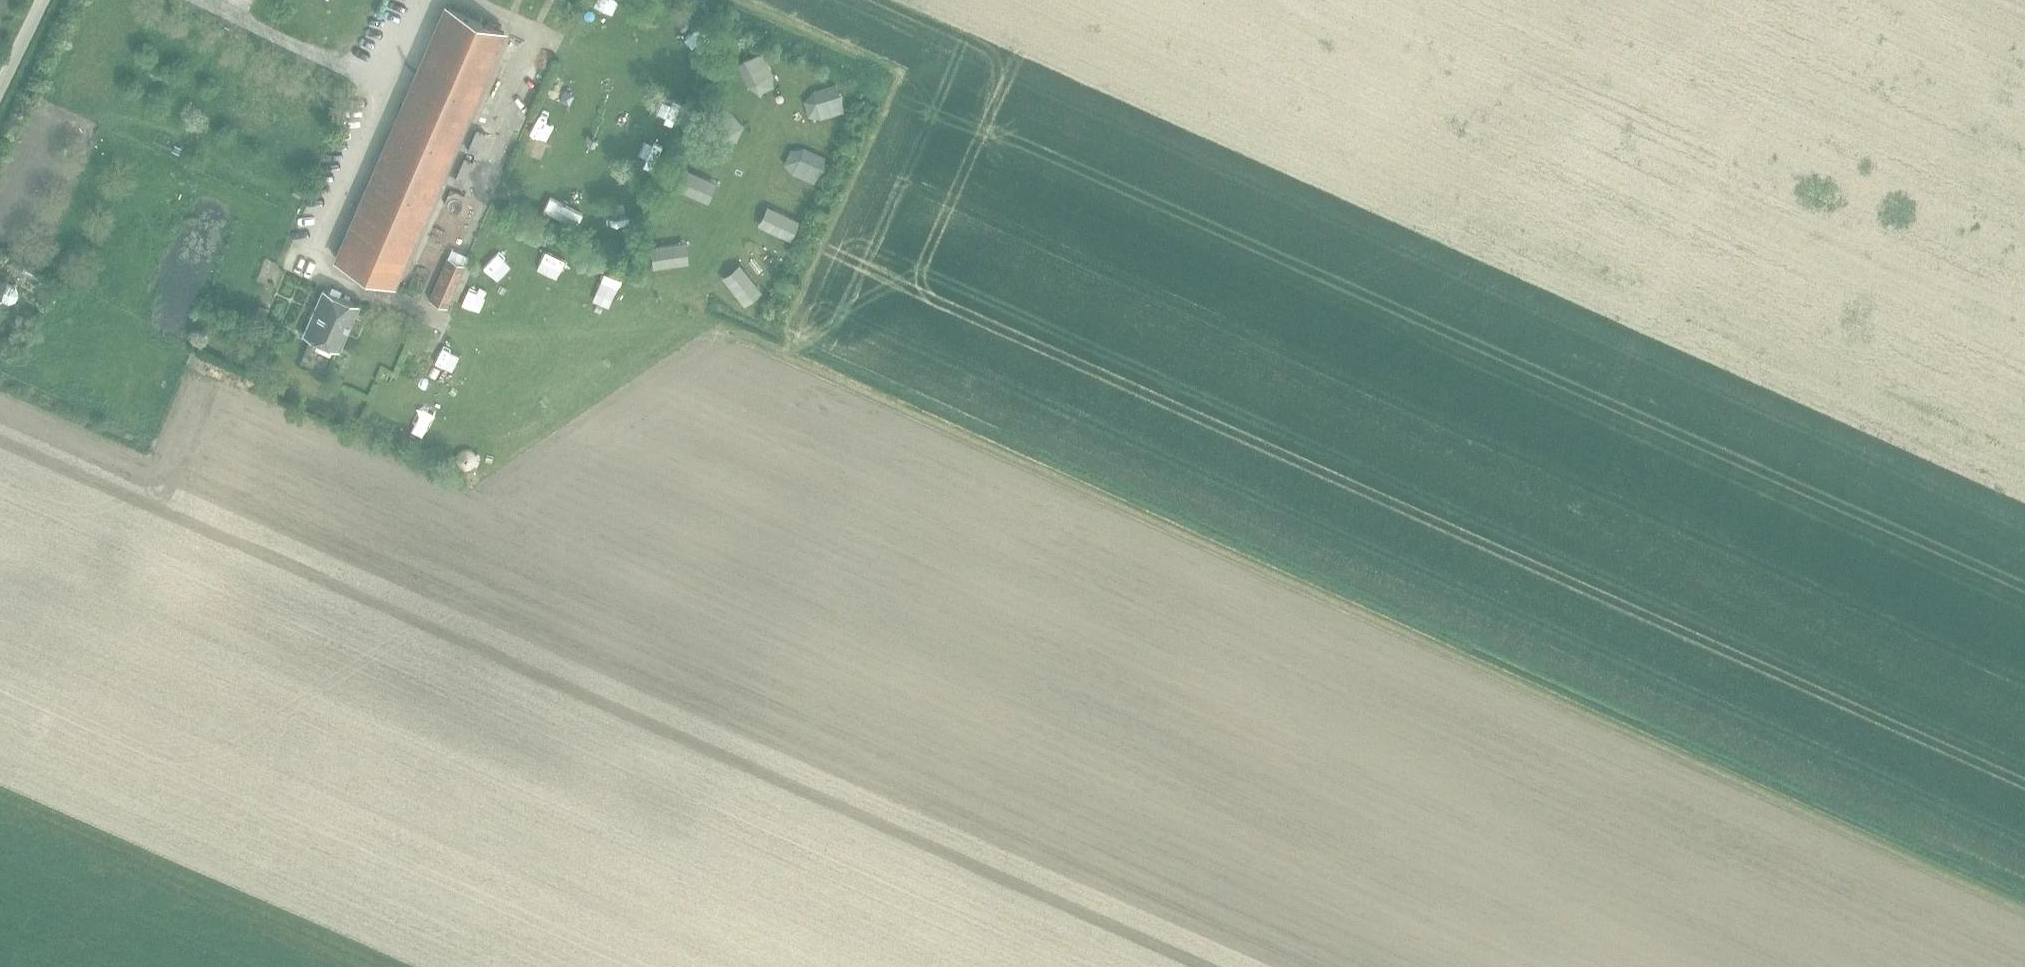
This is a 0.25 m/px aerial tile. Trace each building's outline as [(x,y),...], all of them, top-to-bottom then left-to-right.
[(396,284),(504,32),(445,7),(336,258),(396,284)] [(476,128),(468,148),(476,152),(485,132),(476,128)] [(464,157),(456,177),(464,181),(473,160),(464,157)] [(613,202),(603,207),(612,225),(622,219),(613,202)] [(545,262),(566,270),(574,250),(553,242),(545,262)] [(513,266),(519,255),(506,249),(501,259),(513,266)] [(447,308),(465,265),(448,257),(429,299),(447,308)] [(465,283),(457,297),(471,304),(478,290),(465,283)] [(338,349),(358,303),(323,288),(303,332),(338,349)]
